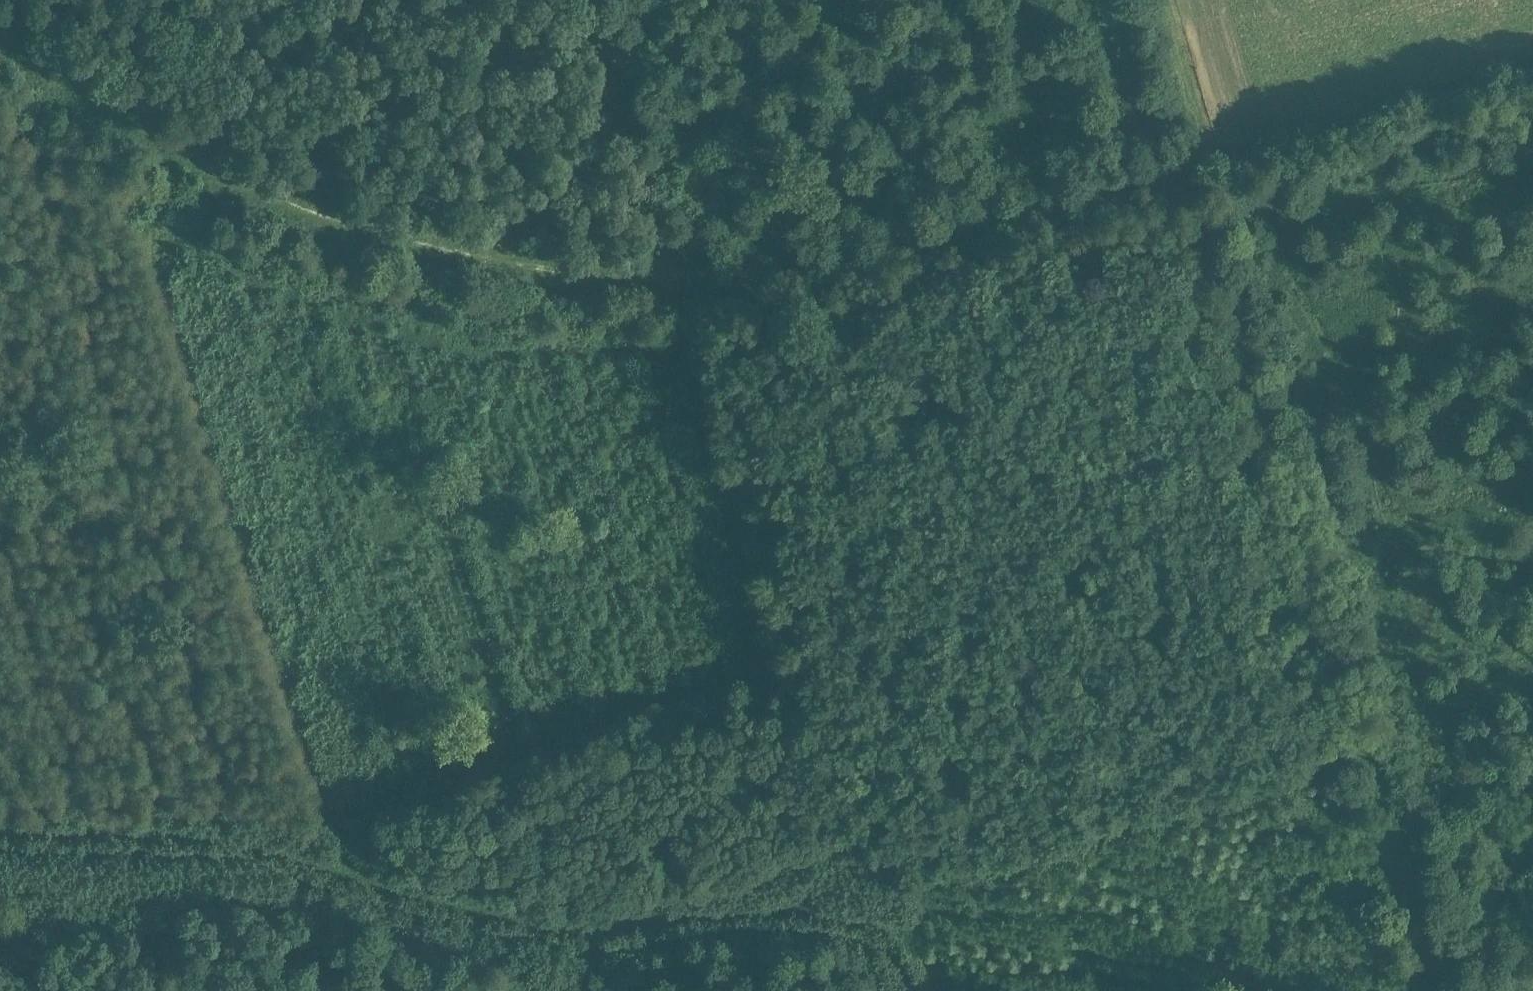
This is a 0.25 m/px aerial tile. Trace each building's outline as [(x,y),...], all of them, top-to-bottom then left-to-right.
[(1219,414),(1208,420),(1216,436),(1227,430),(1219,414)]
